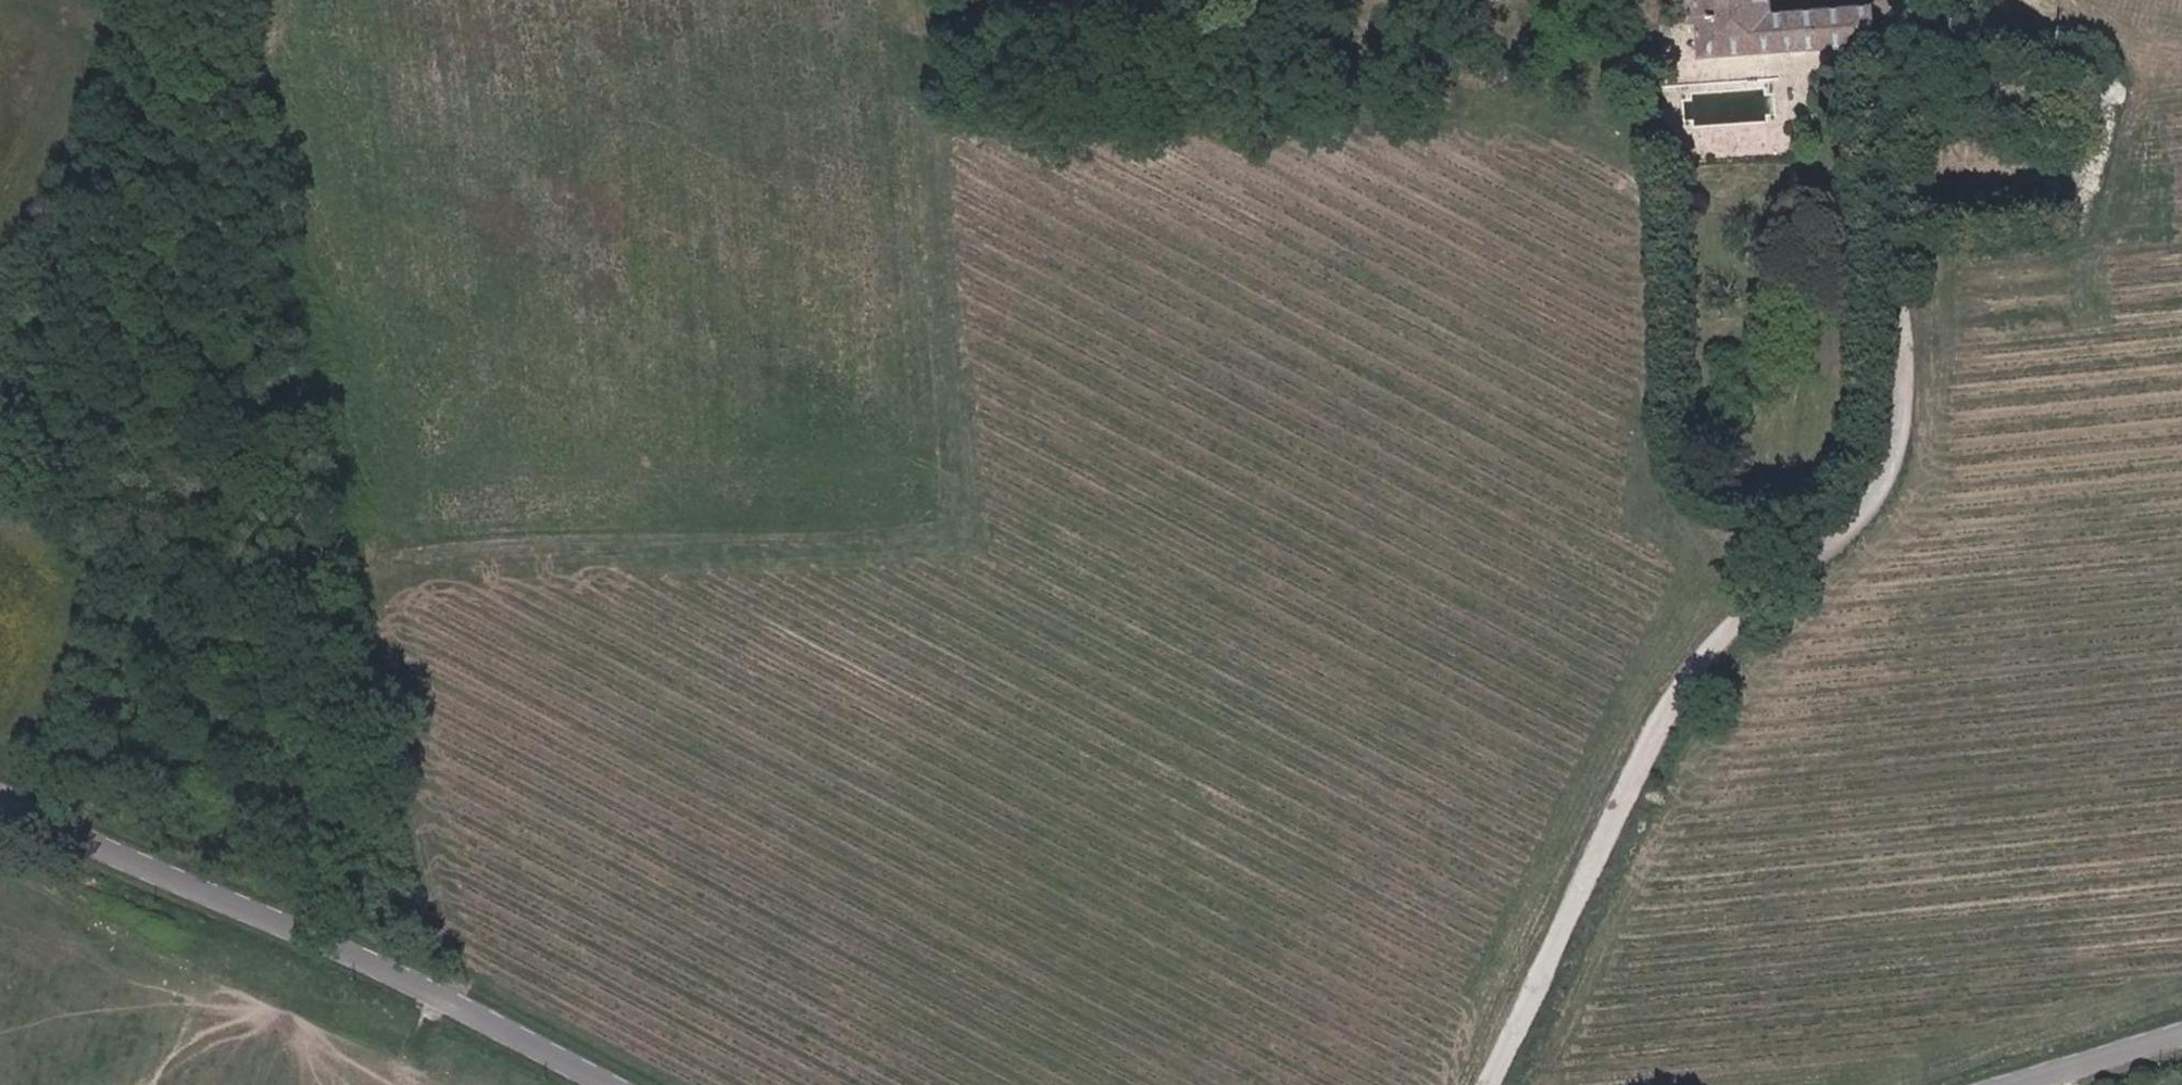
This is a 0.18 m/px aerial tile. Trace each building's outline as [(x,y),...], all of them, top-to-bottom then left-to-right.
[(1770,4),(1769,0),(1696,0),(1698,44),(1867,34),(1864,0),(1843,0),(1770,4)]
